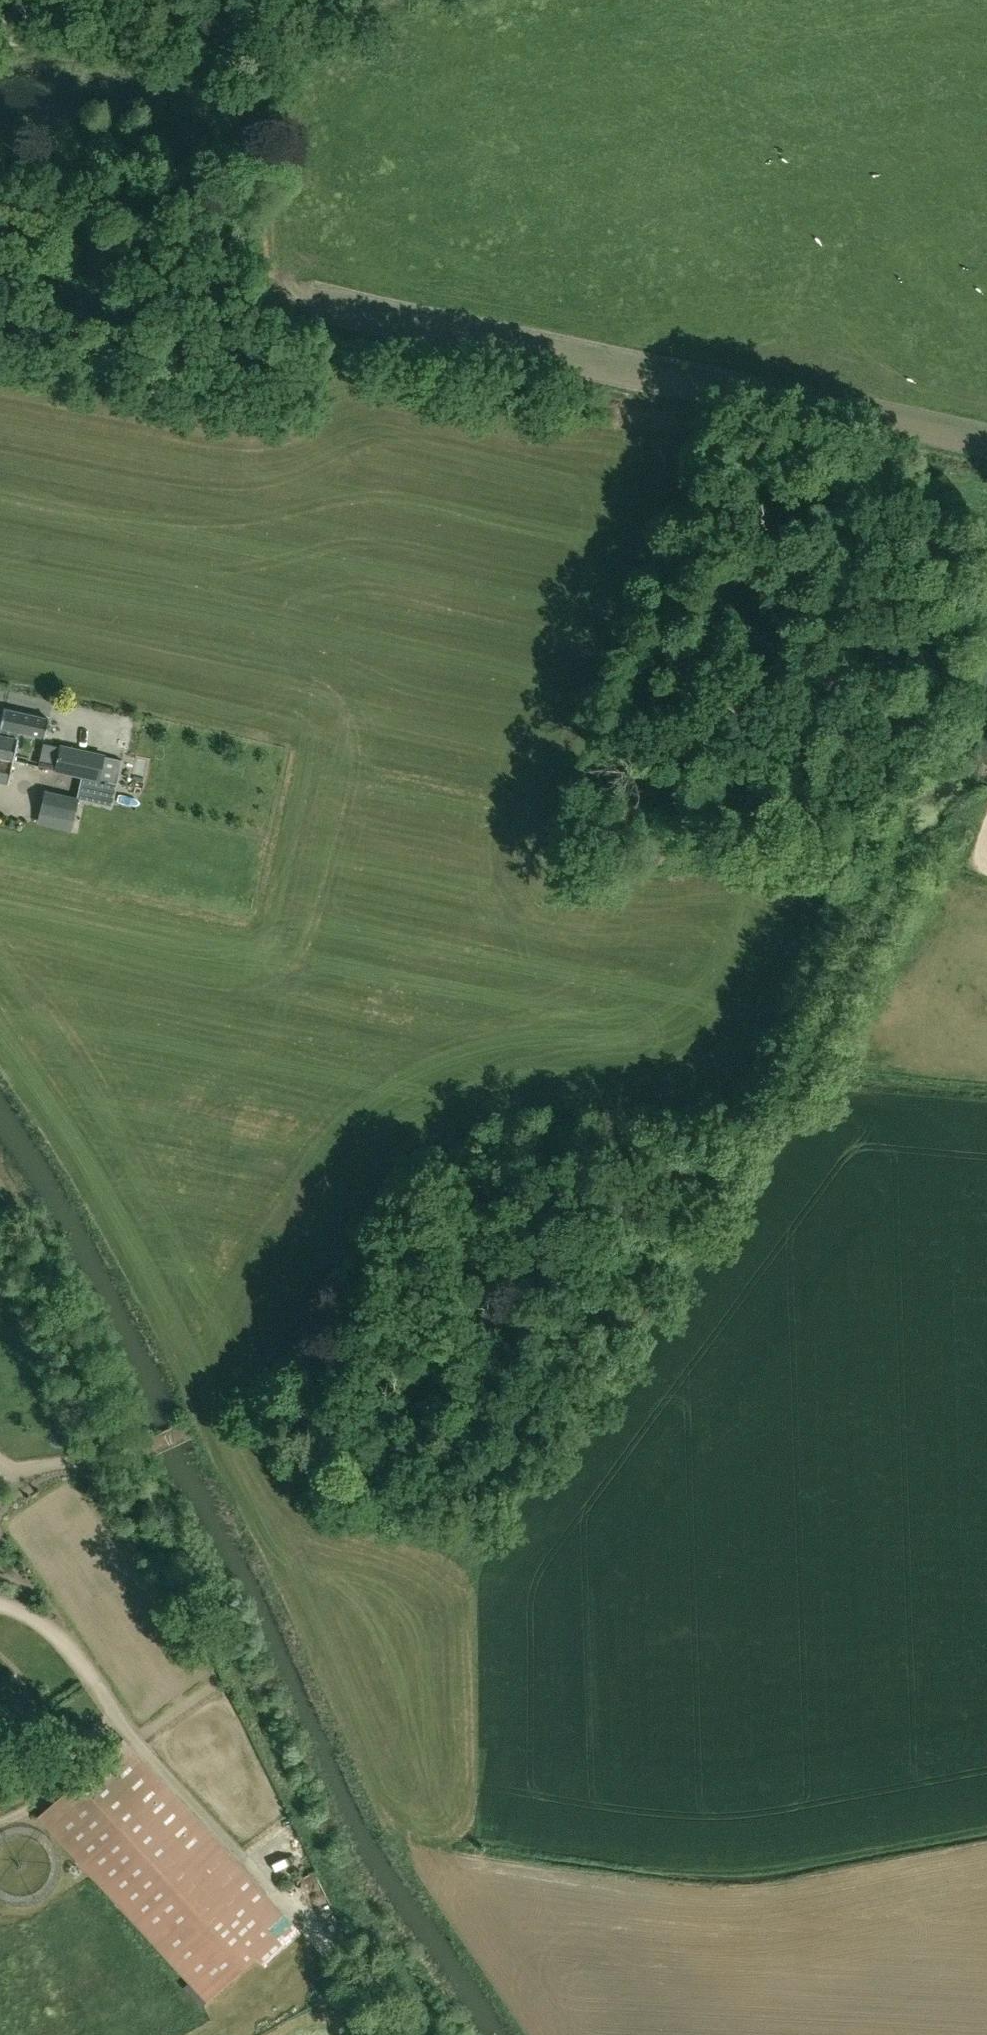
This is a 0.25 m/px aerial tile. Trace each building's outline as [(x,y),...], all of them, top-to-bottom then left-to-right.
[(14,761),(19,734),(44,739),(49,717),(5,709),(0,735),(0,758),(14,761)] [(119,759),(105,756),(105,754),(60,744),(54,769),(83,775),(78,798),(80,798),(79,799),(113,806),(118,783),(114,782),(119,759)] [(14,761),(0,758),(0,781),(9,783),(14,761)] [(75,821),(79,799),(80,798),(78,798),(45,791),(40,813),(75,821)] [(124,1738),(40,1816),(190,1981),(183,1987),(202,2007),(257,1957),(266,1965),(302,1932),(124,1738)] [(209,2003),(215,2010),(245,1986),(239,1979),(209,2003)]
